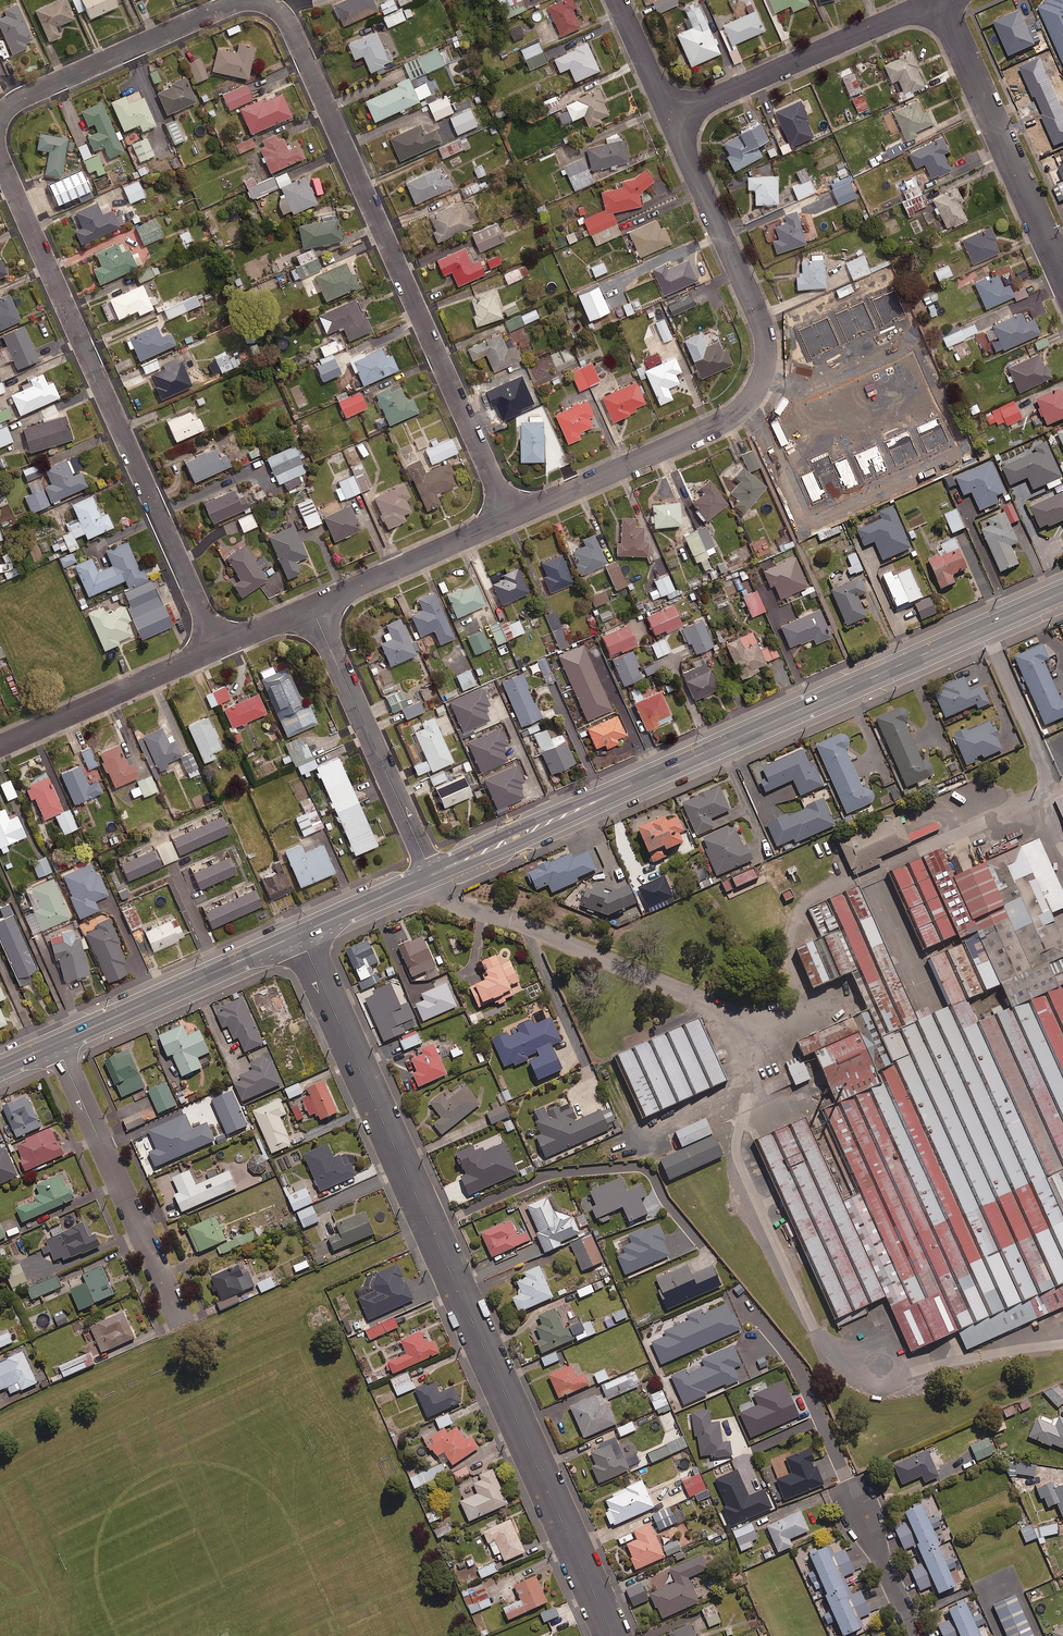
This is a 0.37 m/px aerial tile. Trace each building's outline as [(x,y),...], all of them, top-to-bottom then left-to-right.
[(64,0),(53,0),(34,8),(47,39),(60,34),(56,24),(71,17),(64,0)] [(77,11),(84,8),(89,17),(116,4),(114,0),(72,0),(77,11)] [(374,0),(338,0),(333,2),(343,23),(377,8),(374,0)] [(395,0),(383,0),(380,1),(384,11),(397,5),(395,0)] [(522,0),(500,0),(506,15),(525,7),(522,0)] [(574,0),(555,0),(547,3),(560,33),(580,24),(572,6),(576,4),(574,0)] [(677,0),(657,0),(653,2),(658,13),(679,4),(677,0)] [(806,0),(769,0),(774,13),(790,6),(792,12),(808,5),(806,0)] [(1038,6),(1062,65),(1062,0),(1051,0),(1038,6)] [(15,2),(2,8),(4,13),(0,15),(0,28),(10,52),(26,45),(24,41),(31,38),(15,2)] [(720,54),(698,2),(684,8),(693,28),(677,35),(691,67),(720,54)] [(406,16),(401,6),(383,15),(388,25),(406,16)] [(1027,28),(1019,9),(993,21),(1008,54),(1040,40),(1033,25),(1027,28)] [(763,32),(754,12),(723,26),(732,46),(763,32)] [(524,34),(519,22),(508,27),(513,38),(524,34)] [(385,50),(376,28),(348,40),(354,56),(363,52),(370,69),(384,64),(383,61),(392,57),(389,48),(385,50)] [(547,59),(538,40),(521,48),(530,67),(547,59)] [(235,51),(215,47),(210,70),(247,78),(254,45),(237,41),(235,51)] [(600,67),(588,41),(554,56),(560,69),(569,65),(575,78),(600,67)] [(404,62),(414,85),(420,82),(416,74),(444,62),(443,59),(449,56),(445,47),(439,50),(437,46),(404,62)] [(737,48),(728,52),(734,64),(743,60),(737,48)] [(923,84),(910,49),(896,54),(897,56),(882,61),(889,79),(897,77),(904,97),(912,94),(910,89),(923,84)] [(208,76),(200,55),(187,60),(195,81),(208,76)] [(1060,74),(1056,63),(1047,67),(1051,77),(1060,74)] [(160,80),(155,69),(147,72),(152,83),(160,80)] [(859,88),(851,69),(840,73),(848,93),(859,88)] [(365,97),(374,118),(419,98),(418,96),(430,91),(426,80),(413,86),(408,74),(396,79),(398,83),(365,97)] [(185,77),(156,90),(166,113),(195,99),(185,77)] [(1062,94),(1062,80),(1062,81),(1060,77),(1039,87),(1046,102),(1062,94)] [(252,98),(245,83),(222,93),(229,108),(252,98)] [(609,111),(597,86),(577,95),(577,97),(565,102),(572,117),(583,112),(589,124),(601,119),(600,115),(609,111)] [(280,89),(240,108),(250,131),(291,113),(280,89)] [(453,109),(446,93),(436,97),(434,91),(424,95),(435,118),(453,109)] [(561,106),(556,93),(543,99),(548,111),(561,106)] [(867,107),(861,93),(851,98),(856,111),(867,107)] [(122,95),(111,100),(124,129),(137,124),(140,131),(155,124),(142,96),(125,103),(122,95)] [(1055,121),(1062,117),(1062,97),(1047,104),(1049,108),(1055,121)] [(802,106),(798,98),(774,108),(790,144),(812,135),(799,107),(802,106)] [(922,111),(916,98),(892,108),(905,138),(915,134),(913,129),(931,121),(926,109),(922,111)] [(1041,98),(1018,109),(1021,117),(1045,106),(1041,98)] [(101,100),(82,108),(93,132),(87,135),(92,147),(102,143),(108,155),(123,148),(101,100)] [(1055,121),(1049,108),(1036,113),(1041,126),(1055,121)] [(766,137),(755,117),(735,127),(738,132),(720,141),(727,153),(725,154),(732,168),(761,153),(755,143),(766,137)] [(183,138),(175,119),(165,123),(172,142),(183,138)] [(424,131),(420,122),(390,135),(400,157),(441,139),(435,126),(424,131)] [(66,136),(38,132),(35,148),(47,149),(43,172),(61,175),(66,136)] [(275,133),(257,141),(270,170),(303,155),(297,142),(282,148),(275,133)] [(948,148),(941,133),(907,151),(914,165),(922,161),(931,177),(950,167),(942,151),(948,148)] [(586,145),(591,167),(610,163),(611,167),(616,165),(615,161),(628,158),(623,136),(620,137),(619,134),(606,137),(606,140),(586,145)] [(469,145),(465,135),(438,146),(443,156),(469,145)] [(146,136),(131,142),(140,163),(154,157),(146,136)] [(254,145),(250,136),(232,143),(237,153),(254,145)] [(899,140),(881,149),(882,150),(868,158),(871,165),(903,149),(899,140)] [(82,159),(91,155),(85,142),(77,146),(82,159)] [(772,144),(765,148),(769,156),(777,152),(772,144)] [(91,155),(82,159),(88,171),(95,168),(97,174),(104,171),(96,153),(91,155)] [(594,180),(583,155),(559,165),(563,173),(567,171),(575,189),(594,180)] [(452,184),(443,163),(406,179),(415,200),(452,184)] [(486,172),(483,163),(474,167),(478,175),(486,172)] [(147,171),(144,164),(134,169),(137,176),(147,171)] [(843,165),(834,169),(838,177),(847,172),(843,165)] [(616,220),(617,220),(613,209),(642,203),(639,191),(643,191),(642,188),(654,177),(645,166),(633,176),(622,178),(623,183),(601,188),(604,206),(583,216),(591,232),(616,220)] [(814,190),(804,167),(797,170),(801,181),(791,185),(796,197),(814,190)] [(777,202),(775,173),(746,175),(746,187),(753,187),(754,203),(777,202)] [(315,201),(303,174),(278,185),(290,212),(315,201)] [(855,195),(849,180),(852,178),(850,174),(828,183),(837,203),(855,195)] [(271,177),(248,188),(252,198),(276,187),(271,177)] [(73,179),(49,190),(56,206),(80,196),(73,179)] [(144,195),(137,179),(122,186),(129,202),(144,195)] [(477,179),(462,186),(465,195),(488,185),(485,179),(478,182),(477,179)] [(931,195),(945,225),(951,222),(952,224),(966,217),(956,198),(960,197),(954,184),(931,195)] [(901,201),(907,215),(914,212),(912,209),(925,203),(920,192),(901,201)] [(81,225),(72,230),(78,244),(118,225),(110,210),(102,213),(96,200),(74,211),(81,225)] [(454,207),(452,203),(430,213),(436,228),(433,229),(437,239),(472,223),(463,203),(454,207)] [(799,224),(794,208),(783,212),(785,219),(771,223),(775,236),(771,237),(775,250),(804,241),(801,230),(808,228),(806,221),(799,224)] [(342,240),(337,216),(297,224),(301,248),(342,240)] [(661,226),(657,216),(629,229),(640,254),(671,240),(664,224),(661,226)] [(155,217),(135,226),(143,243),(163,234),(155,217)] [(505,237),(497,220),(472,231),(480,248),(505,237)] [(616,220),(591,232),(596,244),(622,232),(616,220)] [(999,250),(988,224),(961,236),(972,261),(999,250)] [(191,239),(187,229),(178,233),(182,243),(191,239)] [(101,264),(93,267),(99,281),(135,265),(123,239),(95,252),(101,264)] [(485,270),(479,257),(471,261),(464,245),(437,257),(444,272),(451,268),(458,283),(485,270)] [(312,249),(296,256),(304,274),(320,267),(312,249)] [(497,249),(484,255),(489,266),(502,260),(497,249)] [(825,284),(822,252),(809,253),(810,258),(799,259),(801,274),(794,274),(795,287),(825,284)] [(869,266),(864,253),(845,261),(851,278),(888,263),(886,259),(869,266)] [(664,292),(697,277),(688,256),(670,264),(668,259),(652,266),(664,292)] [(357,286),(346,260),(312,274),(323,300),(357,286)] [(606,270),(603,260),(591,265),(595,274),(606,270)] [(159,273),(155,264),(135,272),(138,281),(159,273)] [(951,273),(947,264),(934,269),(937,279),(951,273)] [(523,275),(519,266),(504,272),(508,281),(523,275)] [(1001,284),(995,269),(972,279),(984,306),(1013,293),(1008,282),(1001,284)] [(140,284),(109,298),(119,319),(150,305),(140,284)] [(1027,293),(1023,286),(1012,291),(1016,298),(1027,293)] [(695,303),(688,287),(678,292),(681,298),(668,303),(672,313),(695,303)] [(504,314),(496,289),(471,297),(476,312),(473,313),(476,323),(504,314)] [(937,297),(934,290),(922,296),(925,303),(937,297)] [(19,318),(7,292),(0,295),(0,327),(19,318)] [(199,303),(195,295),(164,309),(167,317),(199,303)] [(369,329),(355,297),(316,314),(324,333),(341,326),(346,339),(369,329)] [(848,364),(841,299),(817,302),(823,367),(848,364)] [(539,315),(535,307),(506,321),(509,329),(539,315)] [(986,354),(1038,331),(1032,315),(1024,319),(1020,310),(991,323),(992,325),(978,331),(979,333),(976,334),(986,354)] [(672,336),(664,316),(655,320),(663,339),(672,336)] [(153,323),(128,335),(139,357),(173,341),(168,330),(159,335),(153,323)] [(941,335),(945,345),(964,337),(963,336),(976,331),(973,323),(941,335)] [(37,357),(22,324),(1,333),(16,367),(37,357)] [(701,375),(733,361),(725,345),(722,346),(719,338),(707,343),(701,330),(685,337),(701,375)] [(508,346),(501,331),(468,345),(473,357),(486,351),(494,369),(521,357),(515,343),(508,346)] [(1048,342),(1045,335),(1033,340),(1036,347),(1048,342)] [(341,347),(337,338),(319,346),(322,355),(341,347)] [(970,353),(966,342),(951,349),(956,359),(970,353)] [(379,347),(351,360),(363,384),(398,368),(391,352),(383,356),(379,347)] [(1042,363),(1037,351),(1006,365),(1010,373),(1006,375),(1008,381),(1013,378),(1018,390),(1051,375),(1045,362),(1042,363)] [(225,353),(215,357),(221,370),(231,366),(225,353)] [(681,368),(675,354),(645,367),(643,363),(636,367),(641,378),(648,375),(660,401),(673,395),(668,385),(679,379),(675,371),(681,368)] [(332,356),(313,364),(321,381),(340,372),(332,356)] [(159,366),(155,358),(141,364),(145,372),(159,366)] [(180,359),(151,371),(161,396),(190,384),(180,359)] [(600,381),(592,361),(571,370),(579,390),(600,381)] [(284,374),(281,366),(272,370),(275,377),(284,374)] [(46,383),(41,373),(19,383),(21,388),(10,393),(19,413),(58,395),(51,380),(46,383)] [(513,393),(518,391),(514,384),(510,386),(506,377),(489,385),(497,404),(515,396),(513,393)] [(645,400),(636,378),(602,394),(613,419),(637,408),(635,404),(645,400)] [(406,400),(398,382),(374,393),(387,423),(417,409),(412,397),(406,400)] [(359,388),(337,397),(345,416),(366,407),(359,388)] [(1059,389),(1035,400),(1046,425),(1062,418),(1062,398),(1059,389)] [(580,435),(579,432),(584,430),(583,427),(592,423),(588,414),(593,412),(586,398),(555,412),(568,440),(580,435)] [(984,413),(988,423),(995,419),(997,423),(1004,419),(1006,423),(1021,416),(1013,399),(984,413)] [(5,406),(0,408),(0,419),(9,415),(5,406)] [(943,422),(927,407),(898,439),(914,454),(943,422)] [(188,408),(165,418),(175,439),(202,426),(197,414),(192,417),(188,408)] [(520,458),(544,458),(544,418),(542,418),(542,414),(529,413),(529,419),(521,419),(520,458)] [(71,437),(64,414),(22,427),(29,450),(71,437)] [(5,424),(0,426),(0,445),(12,440),(5,424)] [(423,435),(413,440),(418,449),(427,444),(423,435)] [(942,440),(937,435),(928,445),(934,450),(942,440)] [(450,438),(425,450),(431,463),(456,451),(450,438)] [(1047,489),(1061,483),(1059,478),(1061,477),(1045,440),(1033,446),(1035,449),(1001,464),(1010,485),(1027,477),(1032,489),(1045,484),(1047,489)] [(255,441),(234,451),(240,465),(251,460),(250,457),(260,453),(255,441)] [(292,444),(266,456),(278,481),(303,469),(292,444)] [(216,445),(183,460),(192,479),(225,464),(216,445)] [(757,466),(751,449),(741,453),(748,470),(757,466)] [(42,487),(48,500),(86,485),(80,470),(74,472),(69,458),(65,460),(65,458),(43,467),(50,484),(42,487)] [(416,460),(406,464),(425,509),(440,503),(435,493),(457,484),(447,461),(421,472),(416,460)] [(43,472),(39,462),(22,469),(26,479),(43,472)] [(991,462),(954,477),(962,495),(970,492),(978,510),(997,503),(994,496),(1003,492),(991,462)] [(352,474),(359,490),(370,486),(361,465),(350,469),(352,474)] [(765,485),(742,466),(734,475),(739,479),(729,490),(739,498),(734,504),(743,511),(765,485)] [(359,490),(352,474),(336,480),(338,486),(333,488),(338,500),(359,490)] [(286,485),(289,493),(305,486),(307,492),(313,489),(307,475),(286,485)] [(42,487),(38,478),(27,482),(31,492),(23,495),(30,511),(49,503),(48,500),(42,487)] [(726,503),(708,478),(699,485),(704,491),(692,500),(698,508),(695,511),(702,520),(726,503)] [(896,492),(884,481),(880,486),(892,497),(896,492)] [(400,482),(374,494),(388,525),(405,516),(402,509),(411,505),(400,482)] [(238,486),(201,502),(210,522),(247,506),(238,486)] [(1029,506),(1040,530),(1062,520),(1062,523),(1062,491),(1029,506)] [(77,519),(83,532),(85,537),(112,525),(105,511),(99,514),(90,493),(70,502),(77,519)] [(295,504),(306,527),(319,520),(309,498),(295,504)] [(680,523),(678,500),(651,503),(653,526),(680,523)] [(348,503),(322,515),(334,539),(359,527),(348,503)] [(1017,520),(1010,504),(1002,507),(1009,524),(1017,520)] [(911,547),(893,506),(879,512),(882,519),(857,530),(864,546),(874,541),(882,560),(911,547)] [(963,528),(955,509),(942,515),(951,533),(963,528)] [(256,525),(251,512),(237,518),(242,530),(256,525)] [(1016,543),(1003,512),(978,523),(999,572),(1017,564),(1009,546),(1016,543)] [(633,516),(621,516),(620,540),(616,540),(616,554),(647,554),(647,541),(642,540),(642,525),(633,525),(633,516)] [(83,532),(77,519),(66,524),(69,530),(54,537),(56,541),(50,544),(53,550),(59,547),(60,550),(66,547),(68,550),(77,545),(73,536),(83,532)] [(291,524),(267,535),(285,576),(298,571),(293,559),(305,553),(291,524)] [(715,550),(705,526),(684,535),(695,561),(699,559),(703,569),(711,565),(706,554),(715,550)] [(605,562),(592,533),(581,537),(584,544),(572,549),(577,561),(573,562),(578,573),(605,562)] [(765,538),(750,544),(756,557),(771,551),(765,538)] [(967,568),(955,538),(936,546),(940,555),(929,560),(941,588),(955,582),(952,574),(967,568)] [(128,587),(147,579),(140,563),(137,565),(126,539),(104,548),(112,564),(97,571),(90,556),(73,564),(87,595),(124,578),(128,587)] [(266,579),(243,544),(224,556),(239,578),(231,583),(240,596),(266,579)] [(853,545),(845,549),(852,566),(847,568),(850,575),(863,570),(853,545)] [(12,566),(5,551),(0,553),(0,561),(4,569),(6,568),(12,566)] [(75,560),(71,551),(59,557),(63,566),(75,560)] [(571,581),(559,552),(538,561),(550,590),(571,581)] [(807,584),(795,555),(762,570),(769,585),(773,584),(779,597),(807,584)] [(626,584),(616,559),(605,564),(615,589),(626,584)] [(4,569),(2,570),(6,579),(16,574),(12,566),(6,568),(4,569)] [(527,591),(517,567),(489,578),(500,603),(527,591)] [(884,576),(898,608),(923,598),(911,570),(894,577),(892,573),(884,576)] [(653,579),(659,594),(665,592),(668,598),(676,594),(667,573),(653,579)] [(119,602),(126,599),(129,606),(157,593),(150,577),(147,579),(128,587),(122,590),(123,593),(117,596),(119,602)] [(866,592),(860,577),(831,589),(847,625),(867,616),(858,596),(866,592)] [(483,603),(474,583),(459,590),(458,587),(446,593),(456,615),(483,603)] [(606,599),(603,589),(589,594),(593,605),(606,599)] [(764,609),(755,589),(742,595),(751,615),(764,609)] [(435,600),(431,590),(417,597),(421,608),(410,613),(419,634),(432,628),(438,642),(454,635),(438,599),(435,600)] [(129,606),(126,607),(140,637),(170,623),(157,593),(129,606)] [(937,612),(930,597),(915,604),(922,618),(937,612)] [(129,618),(123,604),(115,608),(111,600),(86,611),(103,649),(118,642),(116,639),(131,632),(125,619),(129,618)] [(681,624),(672,603),(646,614),(654,633),(664,628),(665,630),(681,624)] [(779,624),(788,645),(798,641),(798,642),(812,636),(814,642),(829,635),(817,608),(779,624)] [(568,644),(554,610),(545,614),(559,648),(568,644)] [(389,664),(415,653),(413,649),(418,647),(415,639),(410,642),(399,616),(385,622),(388,630),(381,633),(384,640),(379,642),(389,664)] [(713,643),(702,617),(679,627),(686,642),(689,641),(694,652),(713,643)] [(523,631),(517,619),(491,631),(497,643),(523,631)] [(636,643),(626,623),(601,635),(609,653),(619,648),(621,650),(636,643)] [(488,647),(481,629),(467,635),(474,653),(488,647)] [(724,641),(740,676),(758,668),(756,666),(765,662),(764,660),(777,654),(772,642),(759,648),(750,630),(724,641)] [(669,651),(663,637),(650,643),(656,656),(669,651)] [(610,708),(582,644),(557,654),(586,719),(610,708)] [(1060,700),(1042,661),(1047,658),(1041,644),(1013,657),(1044,725),(1062,716),(1062,699),(1060,700)] [(641,676),(630,649),(611,657),(622,684),(641,676)] [(543,655),(535,659),(543,674),(550,670),(543,655)] [(717,687),(703,656),(692,660),(694,665),(682,671),(693,697),(717,687)] [(286,735),(316,721),(307,701),(302,704),(283,661),(258,672),(286,735)] [(657,670),(654,661),(642,665),(645,674),(657,670)] [(475,683),(468,668),(455,673),(461,688),(475,683)] [(539,716),(520,672),(501,680),(520,724),(539,716)] [(933,690),(945,717),(976,704),(978,708),(990,703),(982,685),(970,691),(964,676),(933,690)] [(229,697),(223,685),(205,694),(210,706),(229,697)] [(629,689),(634,701),(642,697),(637,686),(629,689)] [(472,726),(489,718),(485,711),(488,710),(486,705),(489,704),(481,687),(448,701),(463,736),(474,732),(472,726)] [(401,707),(407,705),(400,689),(385,695),(392,711),(401,707)] [(642,697),(634,701),(633,701),(645,728),(671,717),(659,690),(642,697)] [(222,706),(230,726),(240,722),(241,724),(246,722),(245,720),(265,711),(257,692),(222,706)] [(407,705),(401,707),(406,717),(423,710),(418,699),(407,705)] [(441,704),(434,707),(438,716),(445,713),(441,704)] [(923,762),(906,723),(909,718),(908,714),(906,710),(902,708),(899,708),(876,718),(906,786),(917,782),(919,786),(929,782),(927,778),(932,774),(933,768),(929,764),(927,762),(923,762)] [(624,733),(616,713),(586,727),(594,746),(604,742),(606,746),(617,741),(615,737),(624,733)] [(221,746),(207,714),(186,724),(203,761),(214,755),(212,750),(221,746)] [(452,760),(432,716),(420,721),(423,727),(414,731),(426,758),(413,765),(417,774),(430,768),(431,770),(452,760)] [(990,721),(954,736),(966,765),(1002,749),(997,738),(998,735),(998,730),(996,727),(990,723),(990,721)] [(537,722),(519,730),(522,736),(540,728),(537,722)] [(167,742),(160,725),(141,734),(142,736),(137,738),(140,746),(145,743),(158,770),(167,765),(165,761),(181,753),(174,739),(167,742)] [(573,761),(557,725),(534,735),(550,771),(573,761)] [(505,744),(499,727),(466,740),(478,770),(506,759),(501,745),(505,744)] [(862,787),(846,750),(849,746),(849,742),(848,737),(843,734),(839,734),(816,744),(847,813),(871,802),(873,800),(874,796),(873,792),(870,788),(866,787),(862,787)] [(294,764),(312,756),(305,743),(302,744),(298,736),(284,743),(289,754),(281,757),(284,763),(292,759),(294,764)] [(126,765),(117,743),(98,751),(112,785),(139,774),(134,762),(126,765)] [(97,764),(89,747),(80,750),(87,768),(97,764)] [(811,766),(803,749),(762,767),(767,779),(760,782),(765,792),(793,779),(800,795),(824,785),(815,764),(811,766)] [(199,772),(190,751),(179,755),(182,760),(176,763),(178,768),(184,765),(189,777),(199,772)] [(349,844),(348,845),(350,849),(351,848),(353,853),(376,843),(337,756),(317,765),(313,757),(297,765),(300,773),(315,766),(316,770),(314,771),(317,776),(318,775),(330,800),(327,801),(330,806),(332,805),(336,813),(334,814),(336,820),(338,819),(349,844)] [(87,784),(78,763),(59,772),(73,802),(102,789),(97,779),(87,784)] [(521,780),(515,764),(483,778),(497,811),(506,807),(504,803),(523,796),(517,782),(521,780)] [(447,780),(443,770),(429,776),(442,806),(471,793),(462,773),(447,780)] [(62,810),(46,774),(23,784),(29,797),(33,796),(43,817),(53,813),(62,833),(76,826),(67,808),(62,810)] [(156,789),(149,774),(135,780),(138,785),(129,789),(132,796),(141,792),(143,795),(156,789)] [(8,778),(0,782),(0,785),(6,798),(15,794),(8,778)] [(730,809),(719,786),(682,803),(697,835),(715,827),(711,818),(730,809)] [(322,825),(309,794),(304,796),(302,792),(297,794),(304,812),(294,816),(302,834),(322,825)] [(787,817),(786,814),(767,822),(777,846),(794,839),(795,842),(835,825),(823,798),(806,805),(807,808),(787,817)] [(2,806),(0,807),(0,852),(7,849),(5,842),(24,834),(15,814),(7,817),(2,806)] [(228,831),(220,812),(170,834),(179,853),(228,831)] [(1036,812),(955,847),(944,822),(890,845),(946,977),(918,990),(861,857),(823,874),(871,986),(810,1012),(838,1078),(755,1113),(831,1291),(885,1268),(907,1320),(954,1300),(964,1323),(1062,1281),(1062,876),(1036,812)] [(667,820),(665,816),(638,827),(653,862),(667,856),(664,849),(683,841),(679,832),(684,830),(678,815),(667,820)] [(743,847),(733,825),(702,838),(707,849),(705,850),(716,875),(752,860),(746,846),(743,847)] [(338,840),(332,843),(337,855),(343,852),(338,840)] [(303,850),(300,842),(284,849),(299,884),(333,870),(321,842),(303,850)] [(161,865),(153,848),(119,862),(126,879),(161,865)] [(538,868),(526,873),(531,883),(533,882),(536,889),(548,884),(552,892),(579,880),(577,877),(596,869),(588,851),(572,858),(570,853),(550,862),(549,861),(537,866),(538,868)] [(51,870),(44,855),(31,861),(37,876),(51,870)] [(235,871),(228,855),(191,871),(199,888),(235,871)] [(97,868),(93,869),(91,862),(61,874),(78,917),(98,909),(94,899),(107,894),(97,868)] [(290,889),(281,867),(263,875),(267,886),(265,887),(269,898),(290,889)] [(708,876),(704,867),(693,872),(698,881),(708,876)] [(758,876),(754,868),(732,878),(736,886),(758,876)] [(664,876),(639,887),(640,889),(635,891),(640,903),(645,901),(648,908),(673,897),(664,876)] [(69,916),(53,877),(25,889),(42,927),(69,916)] [(592,889),(587,887),(580,905),(608,915),(638,901),(628,879),(612,887),(595,881),(592,889)] [(733,889),(729,879),(722,882),(726,891),(733,889)] [(125,886),(117,890),(121,898),(129,894),(125,886)] [(261,904),(253,886),(211,905),(212,907),(204,911),(211,926),(261,904)] [(794,897),(790,888),(781,891),(785,901),(794,897)] [(133,906),(123,910),(130,929),(140,924),(133,906)] [(11,912),(0,917),(0,942),(18,984),(31,978),(28,970),(34,968),(11,912)] [(187,934),(178,914),(143,930),(152,949),(187,934)] [(106,980),(126,972),(122,962),(125,961),(116,941),(119,940),(108,916),(95,922),(98,927),(86,932),(106,980)] [(809,918),(793,925),(810,965),(826,958),(809,918)] [(74,937),(72,927),(59,930),(60,936),(49,938),(54,958),(58,957),(63,978),(87,972),(78,936),(74,937)] [(436,967),(423,937),(409,943),(409,941),(398,945),(412,977),(436,967)] [(363,989),(381,981),(378,973),(371,976),(366,967),(377,962),(367,940),(346,949),(363,989)] [(496,999),(498,1005),(507,1001),(506,999),(514,995),(510,985),(520,980),(510,960),(500,965),(496,954),(481,961),(486,971),(482,973),(485,979),(470,987),(479,1007),(496,999)] [(374,995),(365,999),(384,1041),(405,1032),(401,1023),(413,1018),(407,1003),(400,1006),(390,983),(373,991),(374,995)] [(457,1006),(447,983),(422,993),(425,1000),(416,1004),(423,1020),(457,1006)] [(276,984),(250,995),(262,1022),(287,1011),(276,984)] [(699,991),(610,1029),(638,1095),(727,1057),(699,991)] [(238,1001),(214,1011),(225,1035),(237,1030),(236,1027),(248,1022),(238,1001)] [(469,1015),(473,1025),(480,1023),(479,1020),(484,1019),(481,1011),(469,1015)] [(516,1025),(519,1031),(509,1036),(507,1032),(493,1038),(505,1066),(513,1063),(514,1065),(529,1059),(538,1079),(562,1069),(552,1045),(562,1041),(552,1017),(533,1025),(531,1019),(516,1025)] [(184,1025),(159,1036),(168,1057),(173,1055),(183,1077),(203,1068),(198,1058),(210,1053),(200,1029),(188,1035),(184,1025)] [(421,1043),(417,1034),(400,1041),(404,1050),(421,1043)] [(447,1074),(433,1043),(418,1050),(420,1055),(412,1059),(417,1071),(413,1073),(418,1086),(447,1074)] [(273,1061),(267,1048),(250,1056),(255,1068),(241,1075),(242,1079),(235,1083),(243,1101),(280,1083),(270,1062),(273,1061)] [(114,1057),(105,1061),(121,1098),(145,1087),(128,1049),(114,1056),(114,1057)] [(801,1056),(786,1062),(796,1085),(811,1079),(801,1056)] [(325,1081),(307,1089),(321,1121),(339,1113),(325,1081)] [(166,1083),(149,1091),(159,1114),(177,1106),(166,1083)] [(303,1092),(298,1083),(284,1089),(289,1099),(303,1092)] [(479,1104),(464,1085),(446,1099),(442,1093),(430,1102),(442,1117),(433,1124),(442,1134),(479,1104)] [(512,1099),(508,1089),(497,1095),(501,1104),(512,1099)] [(232,1091),(212,1100),(227,1135),(248,1126),(232,1091)] [(708,1091),(670,1107),(677,1123),(715,1107),(708,1091)] [(287,1113),(280,1098),(253,1111),(272,1153),(292,1144),(280,1116),(287,1113)] [(13,1102),(3,1107),(13,1131),(37,1120),(28,1099),(15,1105),(13,1102)] [(577,1120),(569,1102),(548,1112),(549,1116),(537,1121),(542,1133),(536,1136),(545,1157),(609,1129),(600,1110),(577,1120)] [(504,1103),(486,1112),(492,1124),(510,1116),(504,1103)] [(303,1118),(298,1104),(292,1107),(297,1120),(303,1118)] [(711,1110),(656,1133),(666,1155),(721,1132),(711,1110)] [(144,1122),(140,1112),(123,1120),(128,1130),(144,1122)] [(185,1115),(148,1131),(156,1150),(150,1153),(156,1167),(216,1141),(208,1123),(192,1130),(185,1115)] [(25,1172),(64,1155),(59,1143),(58,1143),(53,1132),(47,1129),(25,1139),(27,1143),(17,1147),(22,1159),(20,1160),(25,1172)] [(723,1155),(714,1135),(660,1159),(669,1179),(723,1155)] [(517,1173),(504,1142),(484,1151),(482,1148),(474,1151),(472,1146),(456,1153),(466,1175),(461,1177),(469,1194),(517,1173)] [(328,1144),(304,1155),(320,1192),(357,1176),(351,1163),(345,1166),(340,1155),(334,1158),(328,1144)] [(17,1175),(4,1146),(0,1148),(0,1183),(17,1175)] [(250,1159),(248,1163),(249,1167),(252,1171),(258,1173),(261,1173),(265,1170),(268,1164),(266,1159),(264,1157),(258,1154),(252,1156),(250,1159)] [(189,1170),(172,1178),(179,1194),(183,1213),(236,1189),(228,1171),(196,1185),(189,1170)] [(57,1176),(35,1186),(39,1195),(34,1197),(36,1202),(28,1205),(28,1204),(16,1209),(23,1223),(73,1200),(68,1188),(63,1190),(57,1176)] [(627,1190),(621,1178),(590,1191),(595,1204),(591,1206),(596,1218),(623,1206),(629,1221),(647,1213),(640,1198),(645,1196),(640,1184),(627,1190)] [(314,1202),(308,1187),(287,1196),(294,1211),(314,1202)] [(560,1222),(548,1197),(527,1206),(541,1235),(538,1237),(545,1252),(563,1244),(561,1241),(580,1232),(573,1215),(560,1222)] [(496,1211),(498,1216),(498,1218),(502,1216),(504,1220),(517,1215),(513,1204),(496,1211)] [(319,1221),(312,1206),(297,1212),(304,1227),(319,1221)] [(498,1216),(496,1211),(473,1220),(477,1230),(490,1224),(488,1220),(498,1216)] [(366,1212),(336,1224),(340,1234),(329,1239),(334,1251),(375,1234),(366,1212)] [(210,1219),(189,1228),(200,1253),(221,1243),(210,1219)] [(518,1236),(510,1219),(481,1233),(492,1257),(531,1239),(527,1231),(518,1236)] [(83,1222),(71,1228),(72,1229),(61,1234),(72,1258),(82,1253),(83,1255),(101,1247),(96,1234),(89,1237),(83,1222)] [(665,1239),(659,1224),(630,1237),(632,1242),(622,1246),(625,1253),(618,1256),(625,1274),(669,1255),(663,1240),(665,1239)] [(260,1228),(216,1246),(220,1254),(263,1235),(260,1228)] [(603,1261),(591,1234),(570,1243),(582,1270),(603,1261)] [(309,1266),(306,1260),(293,1266),(295,1272),(309,1266)] [(27,1281),(19,1263),(3,1270),(11,1288),(27,1281)] [(391,1263),(369,1272),(380,1297),(409,1284),(404,1272),(396,1275),(391,1263)] [(687,1264),(655,1278),(664,1299),(662,1300),(666,1309),(721,1285),(712,1265),(691,1274),(687,1264)] [(553,1296),(539,1265),(525,1272),(526,1276),(516,1281),(521,1293),(512,1297),(519,1312),(553,1296)] [(101,1266),(82,1275),(86,1284),(77,1288),(81,1297),(90,1293),(95,1303),(114,1295),(101,1266)] [(239,1266),(212,1278),(223,1301),(244,1292),(238,1279),(244,1276),(239,1266)] [(60,1287),(56,1277),(27,1289),(32,1299),(60,1287)] [(275,1286),(271,1277),(257,1283),(261,1293),(275,1286)] [(594,1291),(591,1284),(577,1290),(580,1297),(594,1291)] [(732,1315),(726,1302),(702,1313),(701,1310),(687,1316),(689,1320),(665,1331),(666,1335),(651,1342),(661,1364),(741,1329),(735,1314),(732,1315)] [(542,1324),(536,1327),(541,1339),(535,1341),(540,1353),(575,1338),(577,1341),(595,1333),(589,1317),(563,1328),(555,1308),(538,1315),(542,1324)] [(627,1316),(624,1309),(613,1314),(616,1322),(627,1316)] [(123,1313),(92,1327),(104,1353),(135,1339),(123,1313)] [(398,1326),(393,1317),(366,1330),(370,1340),(398,1326)] [(650,1323),(648,1317),(635,1322),(637,1328),(650,1323)] [(8,1332),(0,1336),(0,1347),(12,1342),(8,1332)] [(421,1332),(401,1341),(407,1355),(388,1363),(393,1375),(440,1354),(434,1341),(427,1344),(421,1332)] [(708,1394),(707,1392),(725,1384),(726,1386),(740,1380),(734,1367),(742,1364),(734,1345),(701,1359),(704,1366),(688,1373),(686,1369),(671,1375),(684,1404),(708,1394)] [(560,1360),(556,1351),(541,1357),(545,1366),(560,1360)] [(0,1364),(0,1391),(18,1383),(22,1391),(37,1383),(23,1352),(7,1359),(8,1360),(0,1364)] [(94,1363),(89,1352),(59,1366),(62,1373),(51,1378),(53,1382),(94,1363)] [(580,1362),(556,1371),(566,1395),(598,1382),(592,1370),(584,1373),(580,1362)] [(643,1368),(610,1382),(616,1394),(649,1380),(643,1368)] [(608,1379),(604,1369),(594,1373),(598,1383),(608,1379)] [(385,1377),(382,1371),(366,1379),(369,1384),(385,1377)] [(414,1388),(407,1372),(390,1379),(398,1395),(414,1388)] [(754,1394),(758,1405),(740,1413),(751,1437),(799,1415),(783,1381),(754,1394)] [(427,1384),(415,1389),(428,1418),(462,1404),(455,1386),(440,1393),(436,1382),(427,1386),(427,1384)] [(1057,1383),(1045,1394),(1058,1407),(1062,1402),(1062,1389),(1057,1383)] [(670,1409),(662,1390),(650,1395),(658,1414),(670,1409)] [(604,1391),(577,1402),(590,1434),(623,1421),(613,1395),(606,1397),(604,1391)] [(1031,1405),(1026,1397),(1017,1402),(1022,1410),(1031,1405)] [(1016,1413),(1013,1405),(1003,1410),(1007,1417),(1016,1413)] [(710,1408),(692,1410),(695,1436),(697,1436),(699,1456),(710,1454),(711,1458),(732,1456),(731,1441),(723,1442),(721,1421),(711,1422),(710,1408)] [(452,1423),(448,1413),(435,1418),(439,1428),(452,1423)] [(1056,1425),(1038,1416),(1029,1436),(1051,1446),(1052,1443),(1062,1448),(1062,1418),(1060,1416),(1056,1425)] [(636,1430),(631,1421),(617,1428),(621,1437),(636,1430)] [(445,1428),(425,1442),(431,1451),(433,1450),(438,1457),(444,1453),(453,1466),(480,1448),(472,1436),(466,1440),(458,1427),(448,1433),(445,1428)] [(622,1438),(595,1450),(609,1479),(635,1467),(622,1438)] [(687,1446),(684,1438),(648,1454),(652,1462),(687,1446)] [(996,1453),(989,1438),(971,1445),(977,1460),(996,1453)] [(941,1456),(937,1446),(894,1464),(902,1484),(922,1475),(925,1482),(939,1476),(932,1460),(941,1456)] [(823,1484),(809,1448),(786,1457),(792,1473),(777,1479),(785,1499),(823,1484)] [(1036,1464),(1018,1462),(1017,1474),(1035,1476),(1036,1464)] [(447,1474),(442,1463),(410,1478),(414,1488),(447,1474)] [(470,1473),(466,1466),(452,1473),(456,1481),(470,1473)] [(709,1496),(700,1474),(696,1476),(692,1467),(679,1473),(689,1496),(695,1494),(698,1501),(709,1496)] [(478,1494),(460,1502),(470,1522),(509,1504),(494,1470),(480,1476),(482,1481),(473,1485),(478,1494)] [(770,1508),(762,1489),(748,1495),(737,1470),(716,1479),(727,1505),(724,1506),(732,1525),(770,1508)] [(652,1478),(614,1494),(618,1505),(613,1508),(620,1523),(663,1505),(652,1478)] [(1062,1485),(1061,1482),(1053,1485),(1052,1483),(1037,1488),(1041,1498),(1044,1497),(1048,1506),(1057,1503),(1062,1516),(1062,1515),(1062,1485)] [(933,1529),(941,1525),(936,1514),(929,1518),(923,1504),(902,1512),(906,1522),(895,1527),(904,1549),(913,1545),(921,1564),(911,1568),(920,1590),(931,1586),(935,1594),(956,1586),(949,1570),(956,1566),(952,1556),(946,1559),(933,1529)] [(441,1518),(437,1509),(426,1514),(429,1522),(441,1518)] [(809,1530),(801,1511),(767,1525),(778,1552),(793,1546),(789,1539),(809,1530)] [(655,1520),(652,1514),(638,1519),(640,1525),(655,1520)] [(511,1519),(483,1532),(488,1545),(490,1544),(495,1556),(501,1554),(505,1563),(526,1553),(511,1519)] [(662,1520),(643,1527),(647,1537),(635,1542),(644,1566),(675,1555),(662,1520)] [(758,1538),(751,1523),(733,1531),(739,1546),(758,1538)] [(1059,1533),(1056,1523),(1039,1527),(1041,1537),(1059,1533)] [(1037,1538),(1033,1528),(1022,1532),(1026,1542),(1037,1538)] [(855,1571),(845,1549),(834,1554),(830,1546),(810,1555),(816,1569),(807,1573),(812,1584),(820,1580),(833,1610),(823,1614),(827,1624),(836,1620),(844,1635),(863,1627),(859,1618),(871,1613),(860,1590),(852,1594),(844,1576),(855,1571)] [(708,1569),(702,1555),(669,1569),(675,1582),(651,1593),(662,1618),(699,1602),(688,1577),(708,1569)] [(497,1571),(494,1563),(478,1570),(482,1578),(497,1571)] [(537,1575),(514,1585),(520,1601),(504,1609),(509,1621),(549,1604),(537,1575)] [(648,1599),(641,1583),(626,1590),(633,1606),(648,1599)] [(468,1606),(488,1597),(484,1588),(470,1594),(467,1588),(461,1590),(468,1606)] [(1016,1595),(994,1605),(1007,1635),(1034,1635),(1016,1595)] [(488,1597),(468,1606),(471,1614),(491,1605),(488,1597)] [(977,1626),(986,1622),(981,1612),(972,1616),(966,1603),(945,1611),(949,1620),(938,1624),(943,1635),(981,1635),(977,1626)] [(721,1622),(714,1604),(702,1609),(709,1627),(721,1622)] [(558,1616),(554,1607),(540,1613),(544,1622),(558,1616)] [(690,1624),(669,1633),(671,1635),(695,1635),(690,1624)] [(1052,1632),(1054,1635),(1062,1635),(1062,1627),(1052,1632)]
